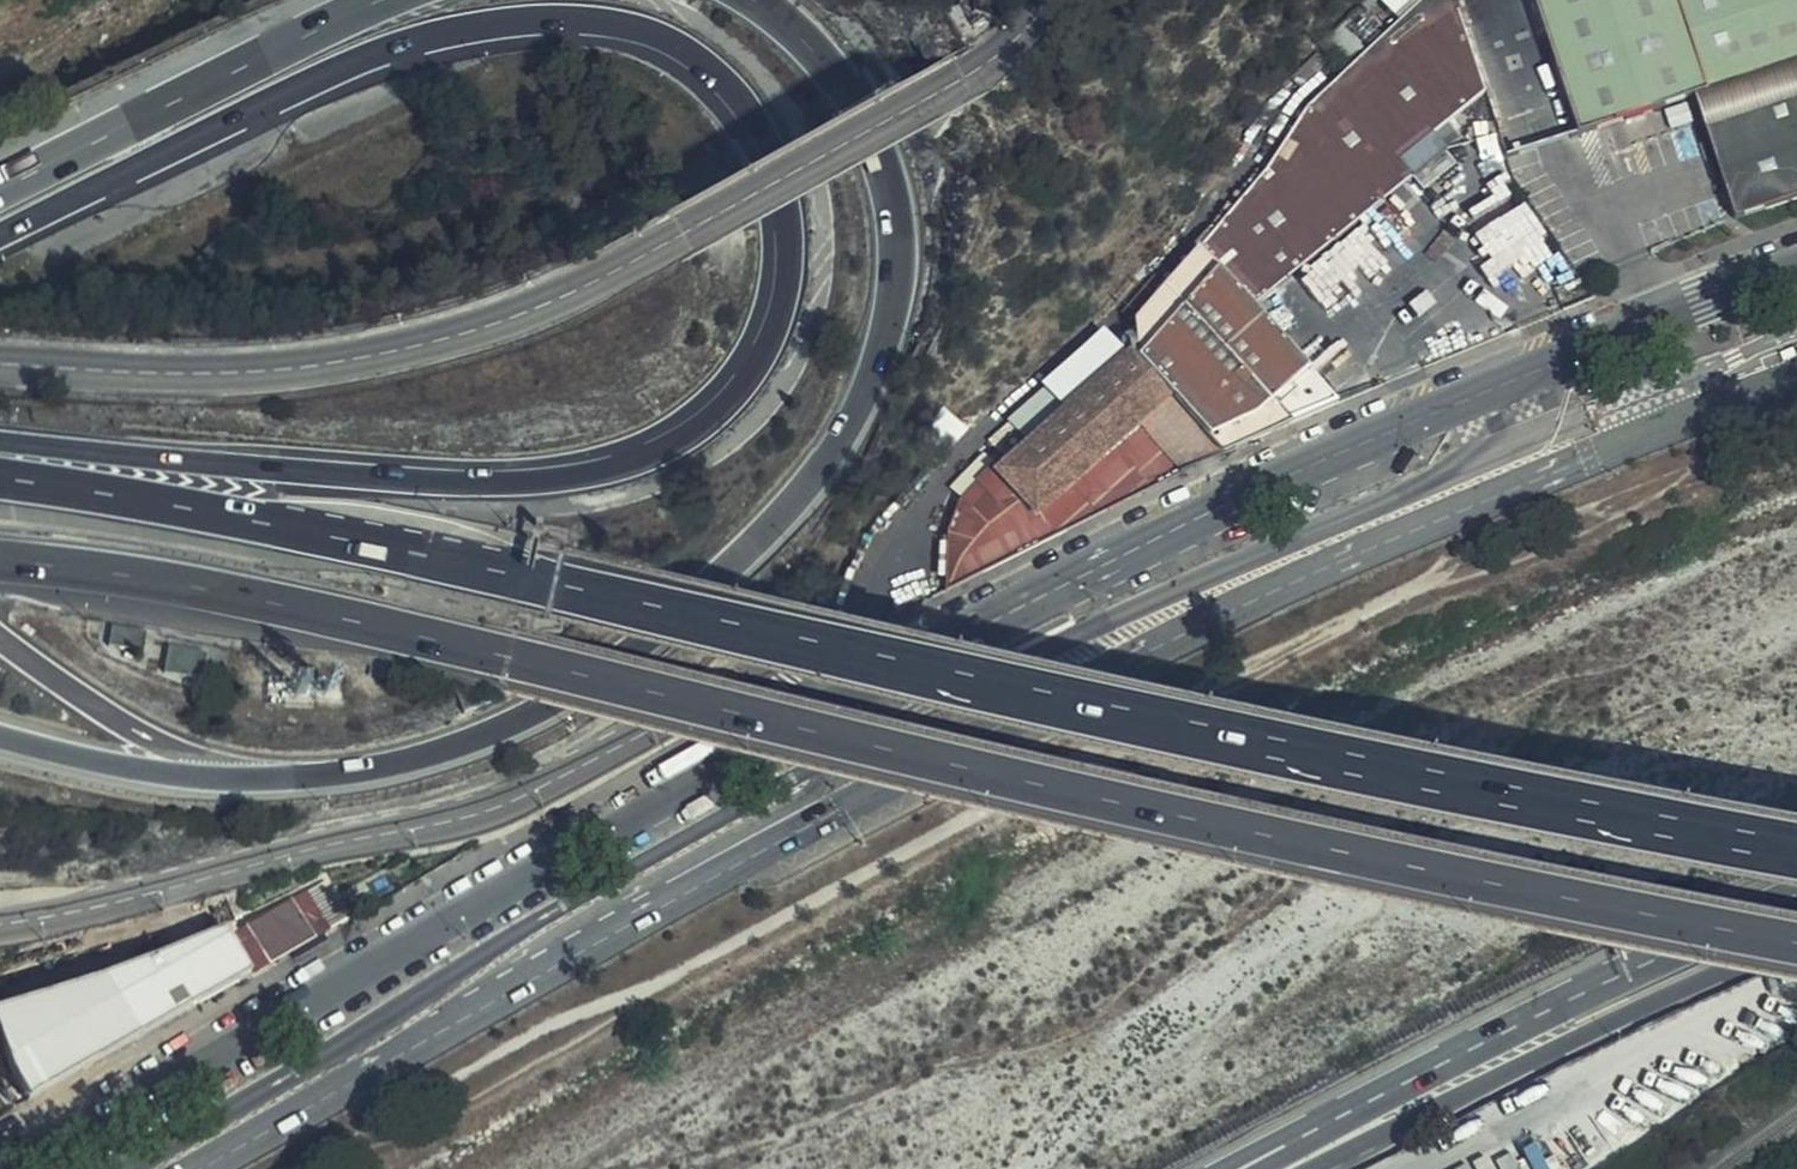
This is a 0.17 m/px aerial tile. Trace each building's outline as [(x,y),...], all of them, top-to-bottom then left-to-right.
[(1342,71),(1406,151),(1485,84),(1458,0),(1418,0),(1353,61),(1342,71)] [(1675,0),(1530,0),(1573,140),(1683,102),(1705,94),(1675,0)] [(1705,94),(1796,62),(1796,0),(1675,0),(1705,94)] [(1705,94),(1718,137),(1796,108),(1796,62),(1705,94)] [(1196,252),(1248,309),(1377,200),(1405,176),(1394,161),(1406,151),(1342,71),(1297,113),(1257,181),(1252,187),(1196,252)] [(1718,137),(1705,94),(1683,102),(1698,143),(1718,137)] [(1718,137),(1746,227),(1796,208),(1796,108),(1718,137)] [(1746,227),(1718,137),(1698,143),(1711,179),(1731,234),(1746,227)] [(1405,176),(1377,200),(1385,210),(1415,187),(1405,176)] [(1332,402),(1248,309),(1196,252),(1155,299),(1135,322),(1149,337),(999,471),(992,464),(961,496),(950,532),(949,586),(1145,486),(1182,466),(1332,402)] [(1532,299),(1573,277),(1566,262),(1524,285),(1532,299)] [(1032,435),(1064,406),(1047,386),(1014,415),(1032,435)] [(148,635),(111,630),(108,651),(145,656),(148,635)] [(205,655),(167,648),(162,672),(200,680),(205,655)] [(290,900),(230,938),(234,946),(240,942),(258,974),(314,941),(351,921),(327,875),(320,881),(290,900)] [(148,1036),(177,1019),(197,948),(200,941),(20,993),(29,1022),(146,981),(158,1016),(144,1021),(148,1036)] [(236,946),(208,962),(195,1010),(253,976),(236,946)] [(212,950),(197,948),(177,1019),(195,1010),(208,962),(212,950)] [(20,993),(0,998),(0,1041),(29,1033),(37,1058),(144,1021),(158,1016),(146,981),(29,1022),(20,993)]
